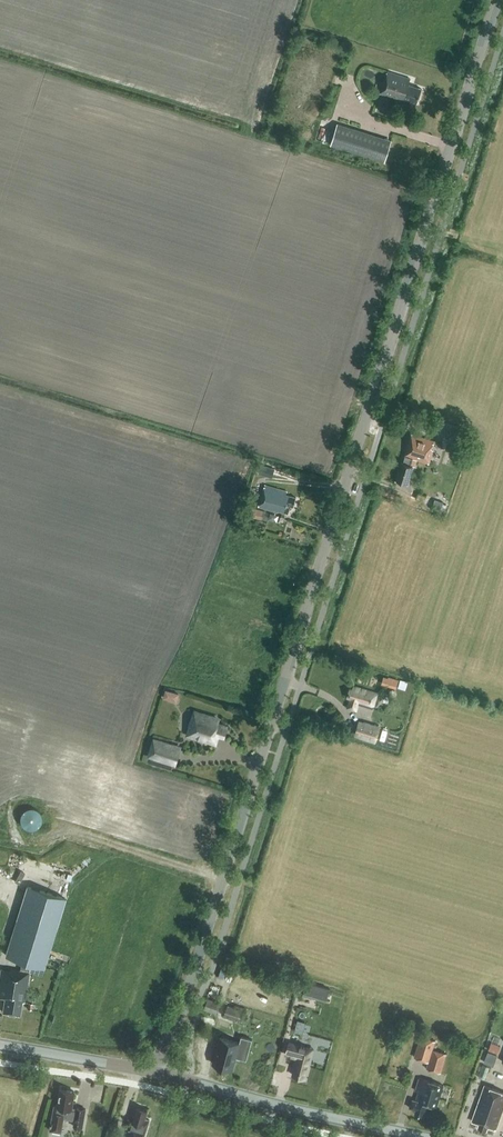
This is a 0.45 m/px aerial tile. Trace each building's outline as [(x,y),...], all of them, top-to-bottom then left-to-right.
[(417,102),(422,89),(408,84),(410,79),(387,71),(380,94),(403,101),(403,99),(410,102),(411,100),(417,102)] [(384,161),(390,143),(336,125),(330,143),(384,161)] [(463,445),(465,437),(452,433),(449,441),(463,445)] [(428,463),(433,450),(431,449),(434,441),(412,434),(405,456),(403,463),(401,462),(396,480),(407,484),(415,459),(428,463)] [(271,475),(273,468),(262,464),(260,471),(271,475)] [(287,491),(265,485),(258,507),(277,512),(278,511),(288,514),(290,506),(293,507),(296,497),(286,495),(287,491)] [(261,519),(264,510),(249,506),(247,515),(261,519)] [(384,676),(382,684),(396,688),(398,680),(389,677),(388,678),(384,676)] [(177,700),(180,691),(165,687),(162,696),(177,700)] [(350,689),(347,697),(350,698),(347,708),(355,711),(358,703),(372,708),(376,693),(353,687),(352,690),(350,689)] [(221,717),(194,708),(185,736),(217,746),(219,738),(224,739),(229,725),(219,722),(221,717)] [(364,721),(359,719),(354,735),(359,736),(359,737),(375,742),(381,725),(364,720),(364,721)] [(182,746),(153,737),(147,757),(175,766),(182,746)] [(32,828),(36,827),(38,824),(40,822),(41,819),(41,815),(39,811),(37,809),(33,807),(30,806),(27,807),(24,808),(21,811),(20,815),(19,819),(20,822),(22,824),(25,827),(28,828),(32,828)] [(65,898),(27,886),(5,955),(22,960),(19,970),(10,968),(9,970),(1,968),(0,975),(0,997),(5,997),(2,1012),(19,1015),(22,1001),(24,1002),(29,971),(30,962),(43,967),(65,898)] [(327,1001),(331,988),(307,981),(304,994),(327,1001)] [(208,998),(204,1009),(217,1014),(221,1003),(208,998)] [(239,1021),(243,1010),(228,1004),(224,1015),(239,1021)] [(247,1059),(252,1039),(241,1036),(239,1042),(220,1037),(213,1063),(233,1069),(236,1057),(247,1059)] [(421,1036),(417,1047),(431,1051),(432,1049),(435,1040),(421,1036)] [(307,1069),(313,1048),(289,1042),(286,1054),(294,1056),(295,1054),(298,1055),(297,1058),(295,1065),(295,1066),(293,1075),(304,1078),(307,1069)] [(491,1042),(488,1049),(498,1053),(501,1046),(491,1042)] [(440,1072),(446,1053),(432,1049),(431,1051),(426,1068),(440,1072)] [(436,1107),(443,1085),(419,1078),(415,1090),(416,1091),(420,1092),(419,1095),(417,1095),(416,1100),(412,1099),(409,1108),(416,1110),(414,1113),(423,1116),(426,1104),(436,1107)] [(502,1107),(502,1091),(484,1085),(472,1121),(479,1124),(478,1127),(486,1130),(488,1127),(495,1129),(502,1107)] [(71,1109),(74,1091),(61,1089),(60,1098),(59,1097),(57,1106),(54,1105),(50,1130),(61,1132),(64,1118),(75,1120),(73,1126),(82,1127),(86,1109),(77,1107),(76,1110),(71,1109)] [(147,1110),(137,1107),(134,1115),(129,1129),(132,1130),(130,1136),(144,1136),(149,1120),(145,1118),(147,1110)]
